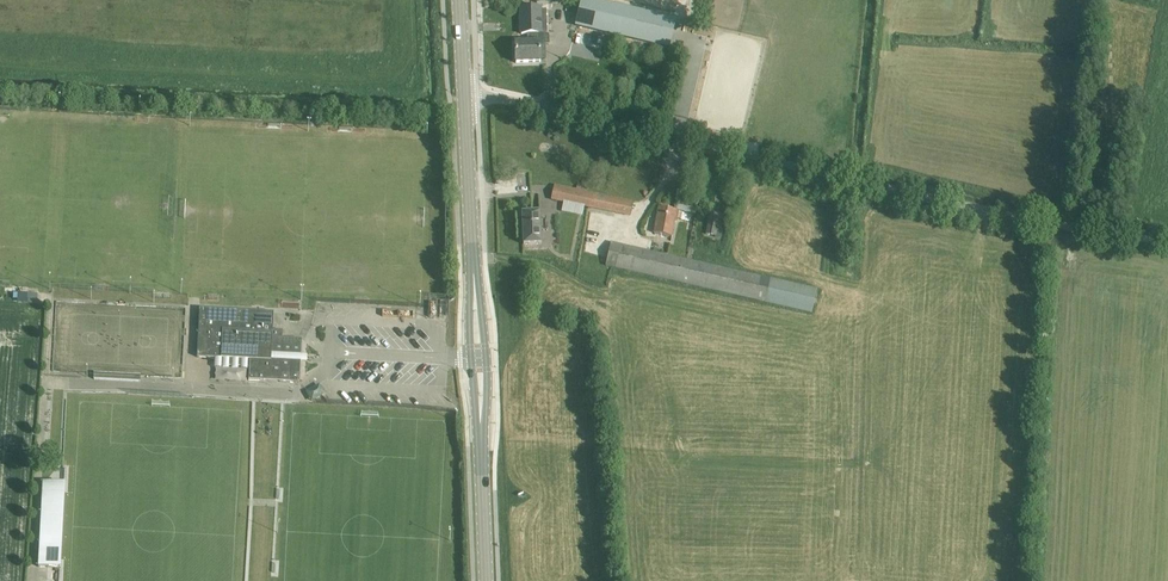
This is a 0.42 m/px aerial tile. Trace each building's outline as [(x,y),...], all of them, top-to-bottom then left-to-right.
[(576,26),(669,48),(676,20),(592,0),(582,0),(576,26)] [(542,22),(542,8),(521,8),(522,34),(528,33),(528,43),(515,43),(516,62),(540,62),(539,43),(537,43),(537,33),(542,33),(542,22)] [(1096,126),(1098,108),(1085,106),(1083,124),(1096,126)] [(551,198),(631,215),(634,202),(587,192),(588,186),(578,184),(577,190),(554,184),(551,198)] [(680,211),(659,207),(654,233),(671,236),(674,222),(678,223),(680,211)] [(541,244),(540,213),(522,214),(524,245),(541,244)] [(707,234),(721,237),(724,220),(710,218),(707,234)] [(740,271),(611,241),(606,265),(800,310),(812,312),(817,289),(770,278),(770,280),(740,273),(740,271)] [(416,305),(415,318),(427,318),(428,306),(416,305)] [(274,312),(200,308),(197,357),(243,359),(242,366),(250,367),(249,380),(300,383),(302,339),(273,337),(274,312)] [(312,394),(315,399),(324,393),(320,385),(315,388),(317,391),(312,394)] [(45,482),(40,567),(57,568),(61,568),(66,484),(61,483),(45,482)]
